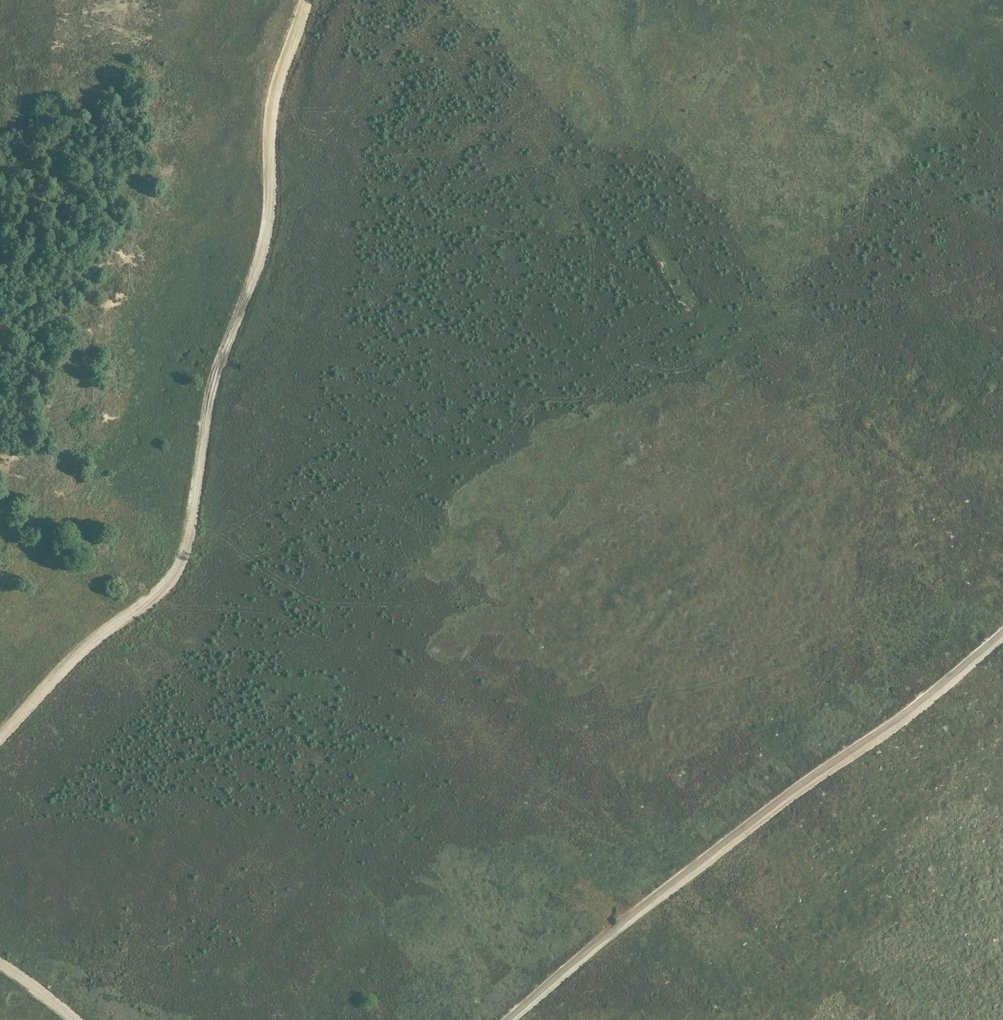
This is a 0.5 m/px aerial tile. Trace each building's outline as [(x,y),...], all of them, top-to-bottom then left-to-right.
[(7,472),(13,469),(7,459),(1,463),(7,472)]
